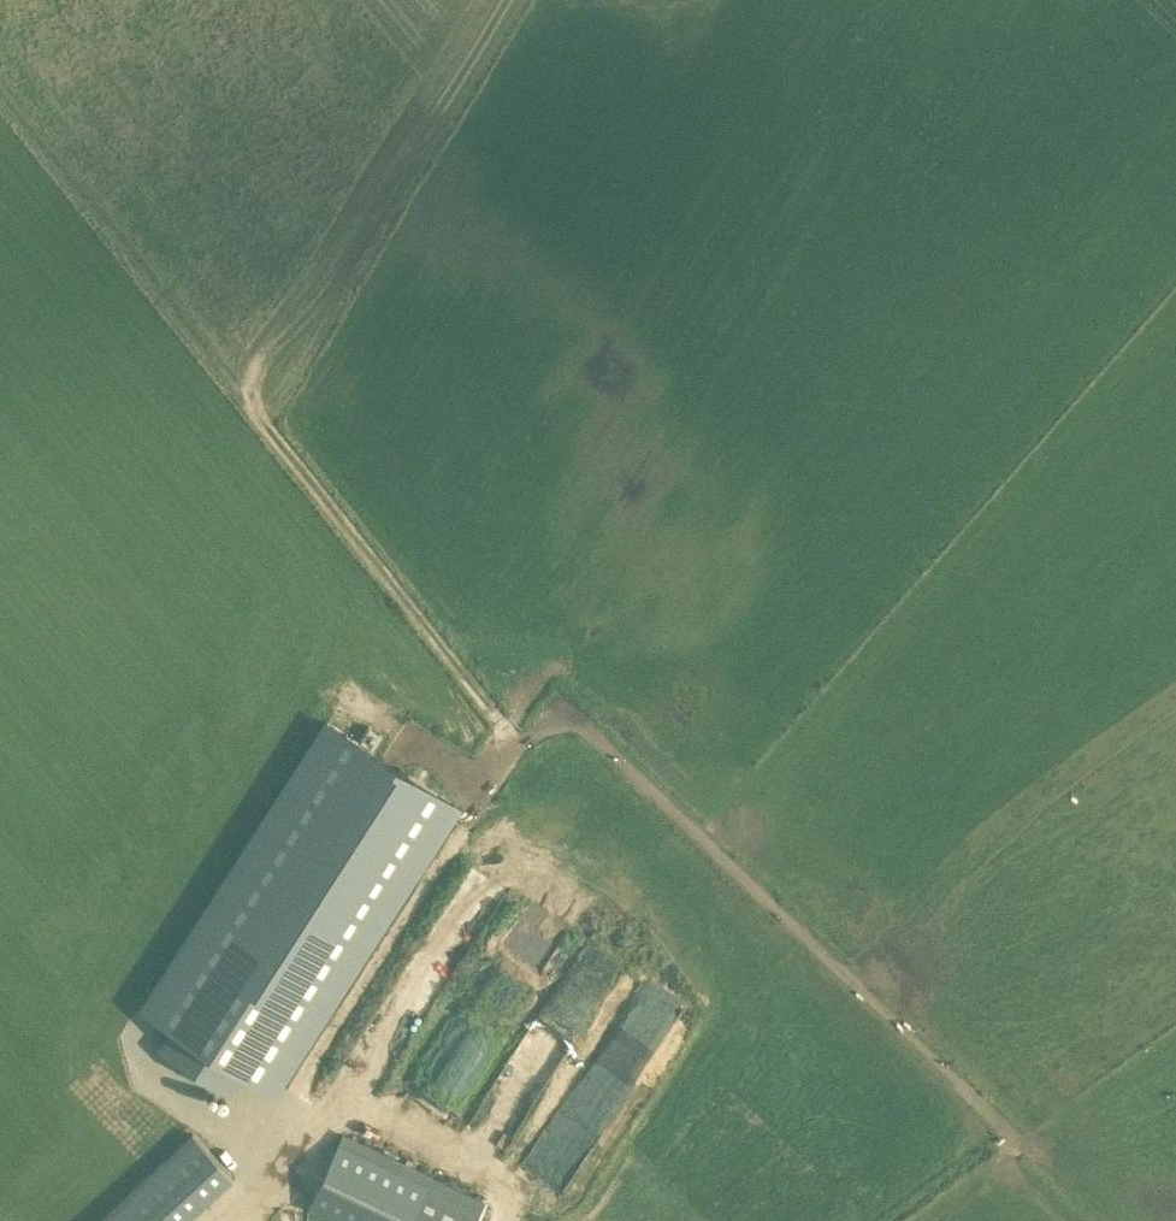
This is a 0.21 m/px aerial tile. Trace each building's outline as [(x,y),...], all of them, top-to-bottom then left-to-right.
[(155,1048),(200,1077),(229,1096),(242,1075),(274,1096),(460,807),(400,768),(323,718),(136,1008),(168,1028),(155,1048)] [(192,1134),(96,1220),(183,1220),(232,1177),(192,1134)] [(431,1176),(342,1134),(306,1209),(332,1220),(478,1220),(487,1203),(431,1176)]
